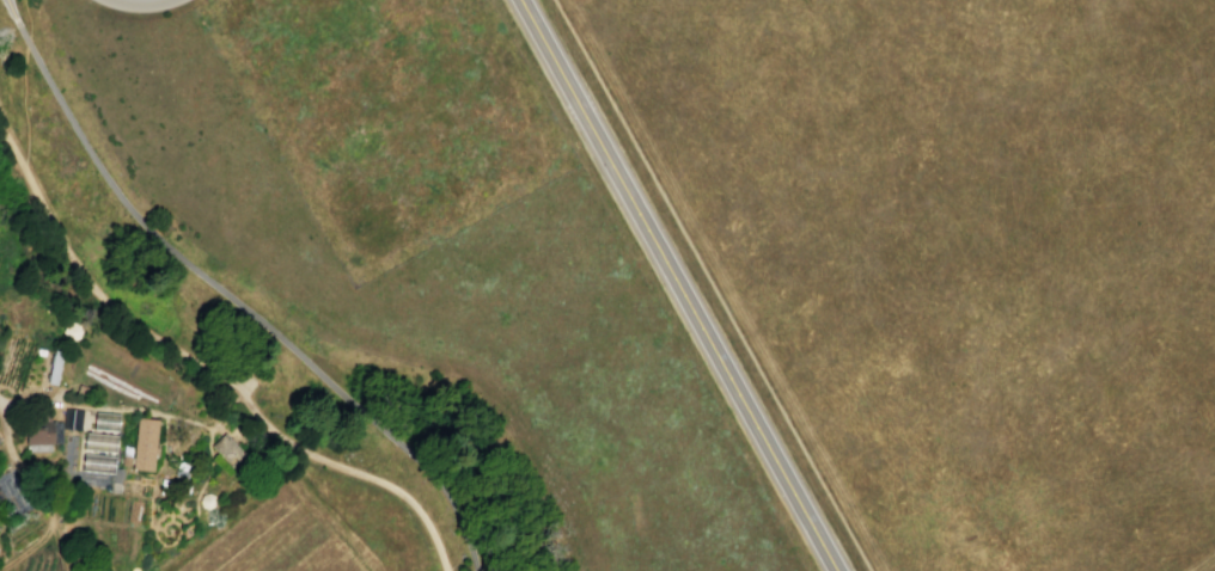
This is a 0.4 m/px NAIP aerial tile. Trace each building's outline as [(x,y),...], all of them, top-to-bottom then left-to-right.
[(72,321),(78,324),(81,331),(78,338),(72,340),(65,337),(61,331),(63,325),(72,321)] [(54,350),(47,383),(56,386),(63,351),(54,350)] [(78,383),(86,387),(84,395),(75,393),(78,383)] [(62,410),(61,432),(83,434),(84,411),(62,410)] [(28,449),(26,411),(54,411),(54,448),(28,449)] [(94,411),(118,415),(116,431),(92,428),(94,411)] [(136,419),(132,469),(152,472),(158,422),(136,419)] [(225,434),(246,456),(231,469),(209,447),(225,434)] [(86,435),(117,438),(115,456),(84,452),(86,435)] [(81,455),(112,460),(110,475),(79,472),(81,455)] [(201,495),(207,492),(213,495),(215,502),(213,506),(207,509),(200,506),(199,501),(201,495)]
